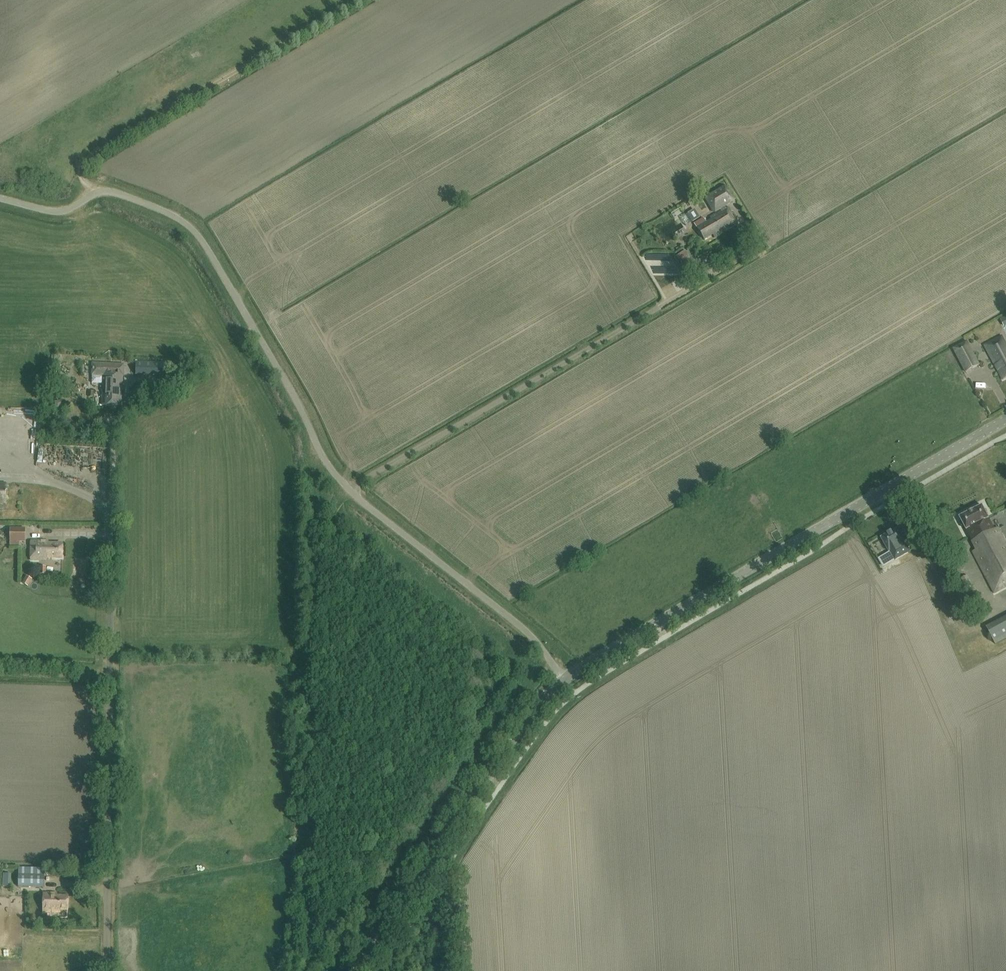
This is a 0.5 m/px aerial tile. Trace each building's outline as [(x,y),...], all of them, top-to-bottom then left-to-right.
[(22,143),(29,140),(26,135),(19,138),(22,143)] [(724,207),(736,200),(726,185),(704,198),(713,213),(720,209),(724,207)] [(728,208),(726,209),(724,207),(720,209),(721,211),(710,218),(711,220),(706,223),(703,218),(694,224),(697,229),(704,239),(713,234),(714,237),(737,223),(728,208)] [(691,262),(685,252),(676,258),(682,268),(691,262)] [(1005,378),(1005,345),(1002,337),(985,346),(1003,380),(1005,378)] [(980,365),(967,340),(952,348),(965,373),(980,365)] [(168,376),(168,364),(136,363),(135,375),(168,376)] [(123,376),(124,365),(93,364),(92,383),(103,384),(102,405),(121,406),(122,376),(123,376)] [(995,593),(999,591),(1005,587),(1005,543),(998,528),(995,530),(983,507),(983,506),(960,517),(960,518),(977,550),(973,552),(995,593)] [(914,550),(916,549),(923,544),(918,534),(913,526),(904,532),(914,550)] [(10,528),(10,541),(25,541),(25,528),(10,528)] [(889,552),(890,551),(895,561),(911,552),(906,542),(898,528),(881,538),(889,552)] [(48,541),(31,541),(31,560),(46,560),(46,558),(62,558),(62,544),(48,544),(48,541)] [(32,579),(26,575),(22,583),(28,586),(32,579)] [(967,575),(961,579),(969,595),(976,591),(967,575)] [(987,630),(995,644),(1005,639),(1005,621),(987,630)] [(28,889),(44,889),(44,874),(29,874),(29,875),(18,875),(17,888),(29,888),(28,889)] [(67,910),(68,896),(56,896),(56,894),(44,893),(43,912),(59,913),(59,910),(67,910)]
